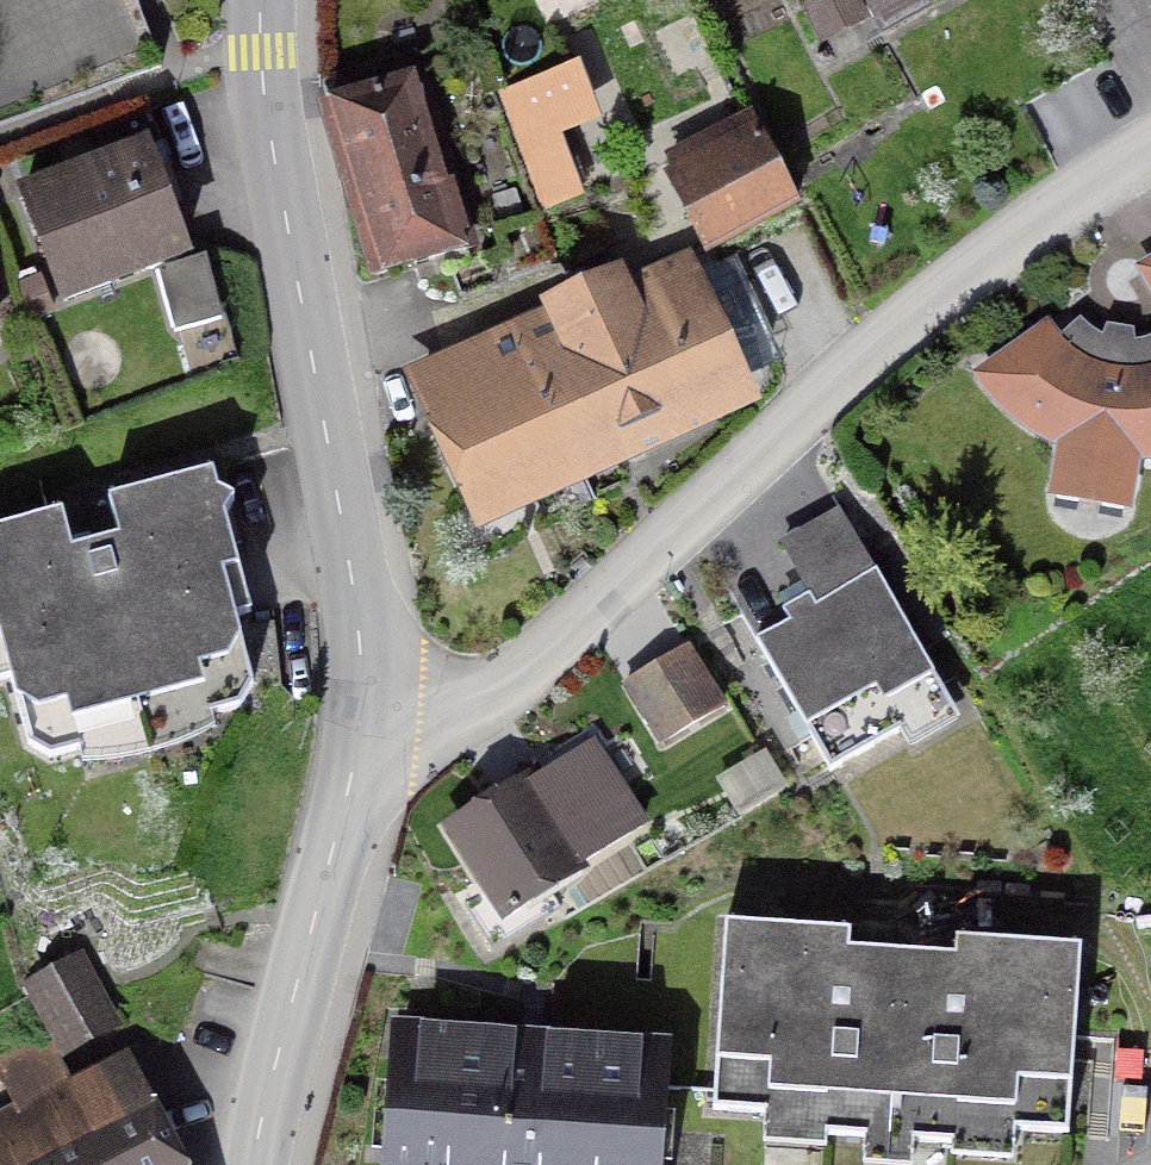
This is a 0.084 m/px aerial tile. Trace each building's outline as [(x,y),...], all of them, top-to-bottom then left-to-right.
[(882,43),(935,15),(927,0),(818,0),(803,8),(823,46),(870,21),(882,43)] [(335,99),(317,104),(371,285),(482,252),(428,71),(408,77),(402,56),(328,78),(335,99)] [(498,95),(526,169),(570,152),(563,134),(601,120),(580,64),(498,95)] [(673,171),(665,175),(704,258),(801,213),(754,113),(666,155),(673,171)] [(17,187),(59,307),(158,273),(193,261),(151,141),(17,187)] [(526,169),(543,213),(587,197),(570,152),(526,169)] [(582,488),(761,408),(690,252),(629,279),(623,268),(539,306),(541,312),(509,326),(582,488)] [(193,261),(158,273),(178,330),(224,315),(204,257),(193,261)] [(1135,269),(1150,297),(1150,259),(1135,269)] [(17,286),(35,324),(57,313),(39,276),(17,286)] [(1137,342),(1135,330),(1108,324),(1104,336),(1097,333),(1080,318),(1060,336),(1050,320),(973,377),(992,405),(1016,428),(1054,449),(1048,500),(1133,515),(1143,466),(1150,464),(1150,337),(1137,342)] [(509,326),(403,374),(476,536),(582,488),(509,326)] [(220,496),(212,465),(97,494),(108,532),(80,543),(69,502),(0,521),(0,683),(7,681),(24,748),(46,761),(81,752),(83,767),(152,758),(214,733),(214,718),(244,712),(253,685),(239,623),(251,618),(226,522),(235,507),(220,496)] [(781,543),(803,584),(889,740),(900,735),(910,753),(961,725),(842,509),(781,543)] [(889,740),(803,584),(777,598),(790,621),(755,640),(829,773),(889,740)] [(660,751),(729,710),(689,644),(620,685),(660,751)] [(651,827),(596,737),(441,830),(501,929),(589,876),(584,867),(651,827)] [(766,1149),(827,1153),(828,1140),(864,1142),(862,1164),(910,1164),(911,1145),(950,1147),(950,1161),(1010,1164),(1015,1164),(1017,1135),(1071,1138),(1082,951),(952,944),(951,961),(851,955),(852,938),(724,930),(713,1116),(768,1119),(766,1149)] [(83,951),(21,982),(45,1031),(63,1065),(125,1034),(83,951)] [(673,1041),(390,1023),(381,1164),(665,1164),(673,1041)] [(159,1114),(129,1054),(71,1083),(63,1065),(45,1031),(0,1053),(0,1081),(13,1106),(0,1113),(0,1164),(57,1164),(159,1114)] [(159,1114),(57,1164),(185,1164),(159,1114)]
